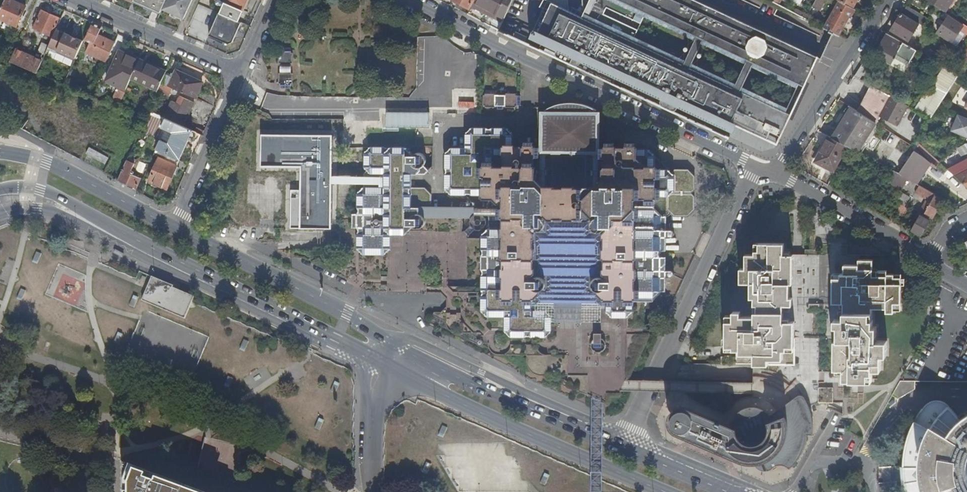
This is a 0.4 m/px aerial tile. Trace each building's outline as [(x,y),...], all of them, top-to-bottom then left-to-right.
[(12,0),(5,0),(0,12),(0,19),(17,26),(27,6),(12,0)] [(133,1),(140,4),(140,5),(159,14),(162,9),(166,0),(134,0),(133,1)] [(162,9),(183,19),(192,0),(166,0),(162,9)] [(247,0),(225,0),(224,2),(243,10),(247,0)] [(502,21),(511,0),(475,0),(470,9),(492,20),(494,17),(502,21)] [(677,110),(678,109),(678,108),(728,132),(730,128),(733,130),(735,125),(768,140),(772,132),(782,136),(791,116),(794,110),(803,91),(806,86),(819,57),(818,56),(815,62),(809,59),(811,54),(698,0),(590,0),(582,17),(547,0),(543,0),(522,42),(576,67),(578,67),(580,67),(581,66),(582,64),(583,63),(583,61),(583,60),(582,59),(581,58),(581,57),(659,94),(658,94),(656,94),(655,95),(654,96),(653,97),(652,99),(652,100),(653,101),(653,103),(654,104),(671,112),(673,112),(674,112),(676,111),(677,110)] [(820,12),(824,0),(815,0),(812,9),(820,12)] [(849,17),(854,9),(852,8),(838,0),(824,28),(838,36),(848,17),(849,17)] [(945,12),(953,0),(927,0),(945,12)] [(945,12),(948,14),(957,0),(953,0),(945,12)] [(907,5),(902,13),(919,24),(924,27),(929,19),(907,5)] [(798,14),(805,18),(808,14),(800,10),(798,14)] [(43,11),(34,29),(51,36),(59,19),(43,11)] [(700,36),(648,11),(645,17),(697,41),(700,36)] [(238,32),(241,23),(229,18),(218,13),(208,36),(228,45),(233,43),(238,32)] [(908,41),(919,24),(902,13),(901,13),(891,30),(908,41)] [(962,25),(948,16),(938,32),(952,41),(962,25)] [(95,52),(108,58),(115,43),(98,35),(101,28),(92,24),(86,40),(91,42),(87,52),(93,55),(95,52)] [(49,45),(76,57),(84,40),(57,27),(49,45)] [(896,55),(909,62),(916,50),(887,34),(876,54),(891,63),(896,55)] [(636,36),(634,42),(656,53),(663,56),(686,66),(688,61),(636,36)] [(804,85),(704,38),(702,44),(802,91),(804,85)] [(38,52),(45,54),(49,46),(42,43),(38,52)] [(280,83),(280,88),(291,88),(291,83),(293,83),(293,73),(291,73),(291,63),(293,63),(293,53),(291,53),(291,48),(281,48),(281,52),(279,52),(279,63),(281,63),(280,73),(279,73),(278,83),(280,83)] [(41,63),(14,51),(10,61),(37,73),(41,63)] [(107,78),(127,88),(130,80),(131,77),(139,60),(140,57),(129,52),(128,55),(119,51),(107,78)] [(953,71),(958,74),(965,63),(966,61),(966,53),(965,52),(953,71)] [(818,56),(811,54),(809,59),(815,62),(818,56)] [(896,55),(891,63),(891,64),(904,71),(909,62),(896,55)] [(131,77),(158,89),(161,83),(166,72),(139,60),(131,77)] [(693,63),(690,69),(790,116),(793,110),(693,63)] [(946,67),(933,86),(946,93),(954,80),(958,74),(953,71),(946,67)] [(202,82),(176,70),(174,75),(169,86),(172,88),(176,89),(195,98),(202,82)] [(169,96),(172,88),(169,86),(161,83),(158,89),(157,90),(169,96)] [(939,106),(946,93),(933,86),(930,84),(914,109),(931,118),(939,106)] [(889,95),(869,85),(864,94),(867,97),(866,100),(862,98),(856,111),(875,123),(879,116),(885,105),(884,104),(889,95)] [(485,107),(496,107),(496,105),(498,105),(498,109),(503,109),(503,105),(505,106),(505,107),(516,107),(516,106),(520,106),(521,95),(515,95),(515,93),(505,93),(505,95),(496,95),(496,90),(485,90),(485,95),(483,95),(483,105),(485,105),(485,107)] [(885,105),(879,116),(897,126),(908,105),(889,95),(884,104),(885,105)] [(165,118),(183,126),(194,103),(179,96),(176,103),(172,101),(164,117),(165,118)] [(538,153),(598,152),(599,111),(588,104),(573,101),(561,100),(544,108),(539,108),(538,153)] [(848,106),(837,123),(865,138),(875,123),(856,111),(848,106)] [(429,112),(384,110),(383,127),(428,128),(429,112)] [(958,115),(952,130),(966,136),(966,119),(958,115)] [(174,136),(167,154),(179,160),(188,140),(191,142),(196,132),(183,126),(165,118),(162,126),(162,127),(174,132),(173,135),(174,136)] [(857,151),(865,138),(837,123),(834,128),(837,129),(831,138),(847,146),(857,151)] [(772,132),(768,140),(778,145),(782,136),(772,132)] [(328,136),(260,136),(260,165),(297,165),(297,226),(328,226),(328,136)] [(815,162),(834,171),(837,167),(847,146),(831,138),(828,136),(815,162)] [(966,152),(966,147),(965,143),(956,148),(960,156),(966,152)] [(918,145),(898,173),(907,178),(915,167),(922,171),(925,166),(918,162),(922,156),(927,160),(931,156),(918,145)] [(85,153),(104,163),(107,158),(88,148),(85,153)] [(167,187),(180,160),(179,160),(167,154),(156,149),(153,155),(159,158),(149,179),(167,187)] [(428,190),(427,189),(426,189),(426,190),(409,190),(408,191),(408,190),(407,189),(406,189),(407,171),(408,171),(410,174),(422,174),(422,166),(423,166),(424,164),(425,162),(425,160),(424,158),(423,156),(422,155),(421,154),(419,154),(416,153),(415,154),(414,154),(412,155),(408,151),(409,151),(408,150),(407,150),(406,150),(389,150),(389,149),(388,149),(387,149),(386,150),(369,150),(369,149),(368,149),(367,149),(366,150),(366,151),(367,151),(367,168),(366,169),(366,170),(366,171),(367,171),(367,190),(362,190),(361,189),(360,190),(359,190),(359,191),(360,192),(360,210),(359,210),(358,210),(358,211),(359,212),(360,212),(360,230),(359,230),(358,231),(359,232),(360,232),(360,250),(359,250),(358,251),(358,252),(359,252),(359,253),(360,253),(361,252),(361,251),(385,251),(385,252),(386,252),(387,252),(388,251),(387,250),(386,250),(386,232),(387,232),(389,235),(392,235),(392,237),(401,237),(401,235),(403,235),(405,232),(407,232),(408,231),(407,230),(410,228),(409,229),(412,227),(412,228),(415,229),(416,229),(417,229),(418,229),(419,228),(421,228),(423,226),(424,224),(425,222),(425,221),(424,220),(424,218),(423,216),(427,212),(428,212),(429,211),(428,210),(427,210),(427,192),(428,192),(428,191),(428,190)] [(430,323),(477,348),(478,345),(520,366),(537,375),(567,388),(568,387),(569,387),(587,395),(588,396),(589,396),(599,400),(607,403),(608,404),(608,405),(609,405),(610,404),(612,404),(614,404),(615,403),(616,402),(616,401),(618,396),(619,396),(620,396),(620,395),(620,394),(623,387),(628,376),(629,376),(630,375),(630,374),(629,373),(638,355),(647,336),(647,335),(643,335),(643,316),(644,316),(644,315),(644,314),(643,314),(643,295),(644,295),(644,294),(644,293),(643,293),(643,283),(643,282),(642,282),(641,281),(641,274),(656,275),(657,276),(660,278),(670,278),(671,277),(672,277),(672,276),(673,275),(673,274),(673,273),(672,272),(671,271),(670,270),(660,270),(656,267),(656,255),(657,255),(658,254),(658,253),(657,253),(656,253),(657,241),(659,237),(669,237),(670,237),(671,236),(672,236),(673,235),(673,233),(673,232),(671,230),(670,230),(660,230),(657,225),(657,213),(669,213),(669,214),(669,215),(670,215),(671,214),(671,213),(690,213),(690,214),(691,214),(692,214),(692,213),(691,212),(691,194),(692,193),(692,192),(691,191),(691,174),(690,174),(690,173),(672,173),(671,172),(670,171),(670,172),(652,153),(651,153),(650,153),(650,152),(632,152),(631,153),(630,153),(630,152),(611,152),(610,153),(610,152),(609,151),(598,152),(538,153),(534,153),(532,155),(525,155),(524,155),(522,155),(521,156),(521,157),(521,159),(516,159),(517,157),(516,157),(516,156),(515,155),(514,155),(506,154),(501,151),(490,151),(489,152),(488,152),(488,151),(470,150),(470,151),(469,152),(469,169),(470,170),(470,171),(469,171),(468,190),(469,190),(470,190),(470,191),(470,192),(488,192),(489,194),(489,210),(488,211),(488,212),(488,213),(489,213),(489,234),(490,236),(488,238),(488,247),(490,249),(490,255),(488,257),(488,268),(489,270),(489,276),(488,277),(488,282),(481,282),(481,287),(447,287),(447,313),(434,312),(430,323)] [(938,162),(931,156),(927,160),(928,162),(934,167),(938,162)] [(134,164),(126,160),(124,164),(117,179),(136,187),(140,178),(130,173),(134,164)] [(947,168),(953,174),(957,169),(951,163),(947,168)] [(901,189),(907,178),(898,173),(896,172),(892,170),(886,180),(901,189)] [(955,176),(966,188),(966,170),(955,176)] [(919,211),(930,217),(932,218),(943,199),(918,185),(915,192),(926,198),(919,211)] [(899,192),(894,200),(898,202),(908,208),(910,205),(906,203),(909,198),(899,192)] [(904,215),(908,208),(898,202),(894,210),(904,215)] [(928,219),(930,217),(919,211),(918,214),(920,214),(928,219)] [(476,230),(478,230),(480,230),(482,229),(483,229),(485,227),(486,226),(487,223),(487,221),(487,220),(486,219),(486,217),(485,216),(484,215),(483,214),(481,214),(479,213),(477,213),(475,214),(473,215),(471,217),(470,219),(470,222),(470,224),(471,226),(473,228),(474,229),(476,230)] [(920,235),(929,220),(928,219),(920,214),(911,230),(920,235)] [(801,393),(809,406),(818,402),(828,402),(833,402),(839,402),(847,402),(857,385),(857,373),(864,373),(882,341),(875,341),(872,341),(872,336),(876,336),(876,328),(876,327),(872,327),(873,308),(886,308),(886,310),(886,312),(893,312),(893,310),(900,309),(901,309),(901,284),(901,277),(894,276),(894,274),(887,273),(887,270),(877,270),(876,274),(873,274),(873,270),(873,259),(858,259),(858,255),(846,254),(847,243),(810,243),(810,253),(793,253),(783,253),(783,242),(766,242),(759,242),(759,249),(754,249),(754,253),(745,253),(745,267),(740,267),(740,282),(751,282),(755,282),(755,286),(751,286),(750,297),(754,297),(754,315),(741,315),(741,311),(733,311),(733,320),(725,320),(725,345),(733,346),(733,349),(736,349),(736,356),(722,356),(722,364),(752,364),(752,390),(752,396),(758,396),(764,398),(771,402),(777,407),(801,393)] [(44,252),(39,250),(35,260),(40,262),(44,252)] [(177,284),(171,282),(168,290),(195,301),(198,295),(176,286),(177,284)] [(20,297),(19,298),(24,299),(28,289),(24,287),(20,297)] [(136,294),(132,304),(136,306),(140,296),(136,294)] [(121,343),(125,333),(120,331),(116,341),(121,343)] [(251,340),(246,338),(242,348),(247,350),(251,340)] [(235,377),(230,375),(226,385),(231,387),(235,377)] [(758,396),(752,396),(751,396),(747,396),(743,397),(739,398),(735,401),(733,402),(731,404),(729,405),(726,409),(725,411),(724,413),(723,413),(713,409),(698,402),(693,414),(692,413),(691,411),(689,409),(687,409),(684,408),(680,408),(677,409),(675,410),(673,411),(672,413),(671,415),(670,418),(670,421),(671,424),(672,426),(674,428),(675,430),(677,431),(680,431),(682,431),(684,431),(686,431),(688,430),(689,429),(700,434),(721,443),(722,445),(723,447),(725,449),(728,453),(729,454),(731,456),(733,457),(738,460),(743,462),(746,462),(749,463),(754,463),(755,464),(756,465),(757,467),(760,469),(762,470),(764,470),(766,470),(769,470),(770,469),(772,468),(773,468),(774,467),(775,465),(779,464),(780,464),(782,464),(784,465),(786,466),(787,467),(789,469),(790,468),(795,463),(797,459),(799,456),(800,455),(801,453),(803,449),(804,446),(805,442),(806,438),(807,434),(812,434),(813,432),(813,428),(813,425),(812,421),(812,417),(811,412),(810,409),(809,406),(801,393),(777,407),(771,402),(764,398),(758,396)] [(966,417),(959,421),(949,410),(947,407),(944,405),(939,404),(936,404),(931,404),(925,407),(923,410),(922,412),(921,411),(915,420),(911,429),(907,438),(905,444),(903,458),(902,468),(902,476),(904,488),(905,491),(966,491),(966,416),(966,417)] [(447,427),(443,425),(439,435),(443,437),(447,427)] [(222,471),(233,474),(240,450),(204,440),(196,469),(220,476),(222,471)] [(427,474),(431,464),(427,462),(423,472),(427,474)] [(145,469),(132,465),(126,480),(126,491),(205,491),(145,469)] [(545,485),(549,475),(545,473),(540,483),(545,485)]
